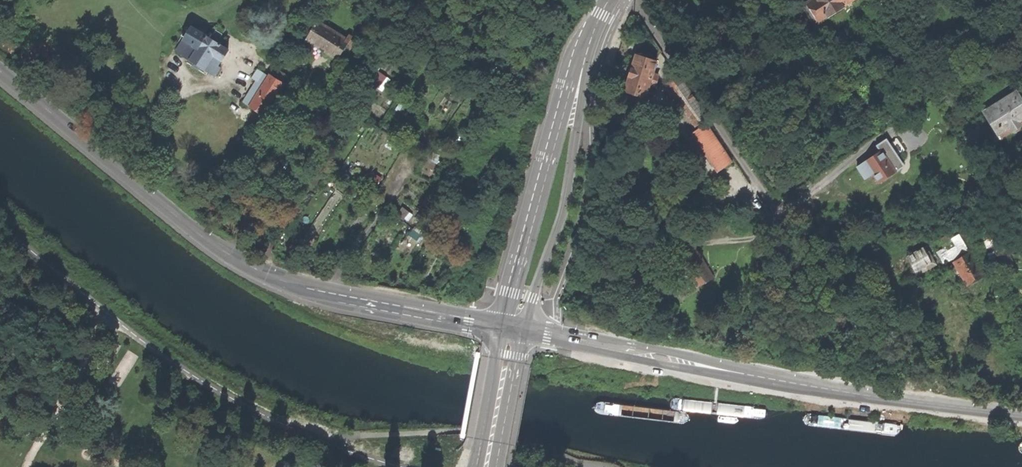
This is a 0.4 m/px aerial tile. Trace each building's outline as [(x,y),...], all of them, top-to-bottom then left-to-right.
[(801,5),(807,16),(813,26),(857,0),(809,0),(801,5)] [(338,60),(346,46),(350,48),(354,42),(350,40),(352,37),(349,35),(346,39),(317,21),(306,40),(330,55),(338,60)] [(228,50),(192,28),(191,30),(188,28),(183,36),(186,37),(177,51),(183,55),(182,56),(195,64),(212,75),(212,74),(215,76),(220,68),(218,66),(228,50)] [(658,76),(653,74),(657,62),(636,55),(632,70),(625,68),(624,71),(623,74),(630,76),(625,91),(645,97),(649,85),(655,86),(658,76)] [(529,84),(540,61),(532,58),(522,80),(529,84)] [(283,83),(287,76),(274,68),(270,75),(270,74),(268,76),(257,70),(252,79),(256,82),(243,102),(264,115),(284,83),(283,83)] [(695,125),(706,118),(677,74),(667,85),(695,125)] [(1014,93),(985,111),(1001,137),(1012,131),(1014,132),(1017,132),(1019,131),(1020,130),(1020,128),(1020,126),(1021,124),(1021,106),(1014,93)] [(728,114),(722,118),(728,127),(734,123),(728,114)] [(718,172),(732,162),(706,124),(692,133),(718,172)] [(880,182),(895,173),(887,160),(892,157),(888,149),(885,145),(879,149),(882,153),(859,167),(865,177),(873,172),(876,175),(880,182)] [(900,169),(892,157),(887,160),(895,173),(900,169)] [(323,171),(314,166),(306,179),(315,185),(323,171)] [(722,183),(738,172),(734,167),(718,177),(722,183)] [(749,189),(745,183),(713,204),(717,210),(749,189)] [(945,243),(927,254),(931,262),(935,269),(953,258),(968,285),(983,277),(970,256),(978,251),(966,231),(951,240),(948,235),(945,237),(942,238),(945,243)] [(913,233),(905,237),(908,243),(916,238),(913,233)] [(660,248),(654,252),(657,256),(663,252),(660,248)] [(915,253),(893,265),(902,280),(931,262),(927,254),(923,248),(915,253)]
